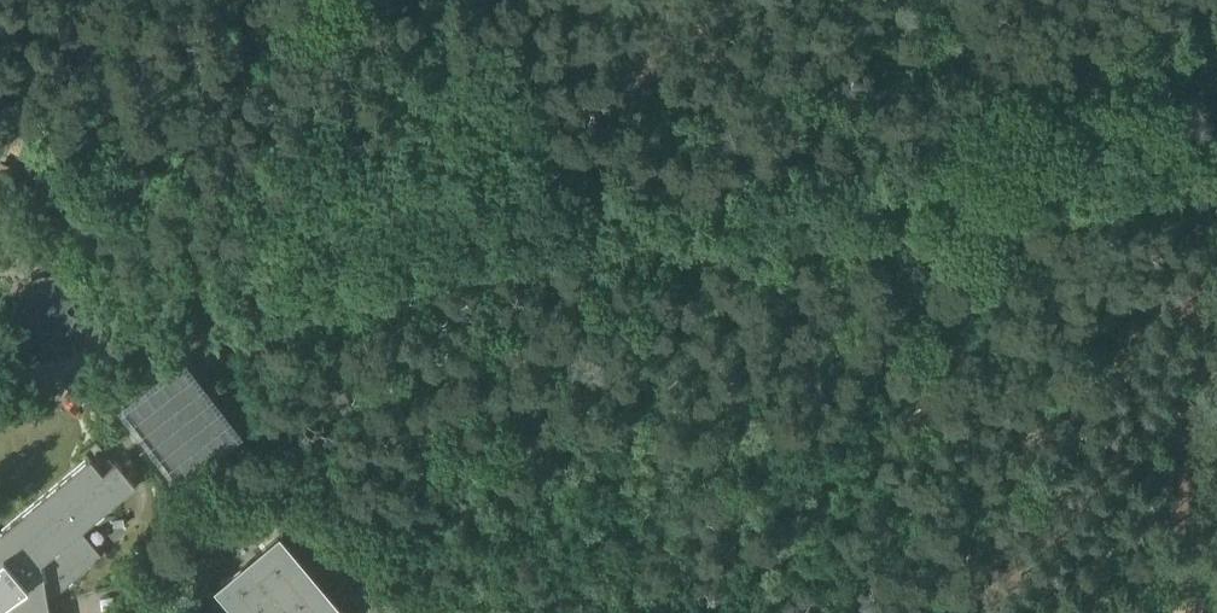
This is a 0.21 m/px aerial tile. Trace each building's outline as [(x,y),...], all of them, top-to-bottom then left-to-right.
[(26,326),(21,331),(27,335),(32,338),(37,340),(46,341),(50,340),(56,339),(62,336),(66,332),(70,328),(73,322),(75,318),(66,308),(80,297),(77,290),(73,285),(67,280),(65,278),(59,275),(51,274),(44,274),(36,276),(30,281),(24,287),(20,294),(18,302),(18,305),(19,312),(20,315),(22,320),(26,326)] [(124,404),(178,473),(235,428),(182,359),(124,404)] [(47,601),(101,556),(106,552),(105,551),(101,555),(83,533),(80,530),(135,484),(116,460),(102,472),(90,457),(89,458),(10,524),(0,532),(0,612),(49,612),(47,601)] [(277,539),(220,586),(243,612),(339,612),(277,539)]
